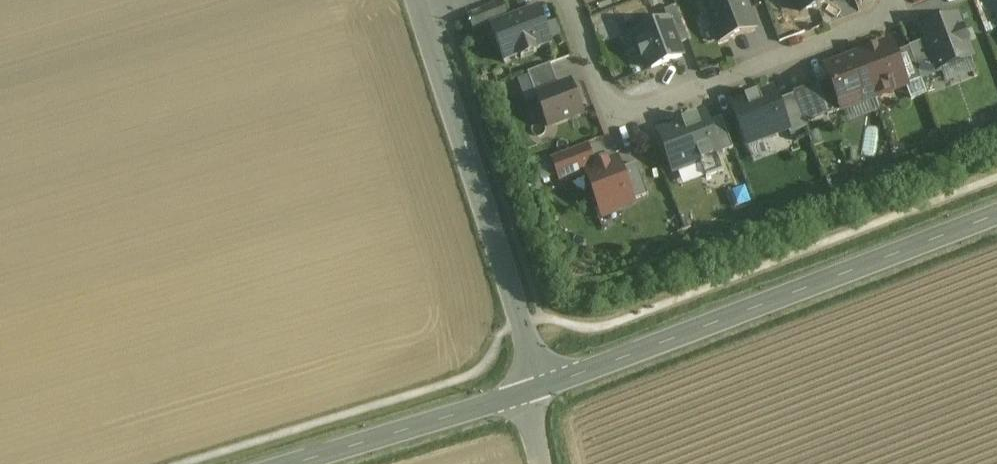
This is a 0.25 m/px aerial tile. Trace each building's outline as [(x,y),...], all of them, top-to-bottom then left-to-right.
[(720,43),(755,30),(744,0),(703,0),(720,43)] [(801,12),(833,0),(797,0),(801,12)] [(501,4),(467,17),(473,32),(507,19),(501,4)] [(538,8),(489,27),(504,63),(520,57),(521,59),(536,53),(535,51),(552,45),(538,8)] [(663,14),(665,20),(675,45),(687,41),(675,10),(663,14)] [(972,61),(956,18),(919,32),(923,44),(935,75),(972,61)] [(665,20),(635,31),(651,72),(681,61),(675,45),(665,20)] [(889,43),(857,55),(874,99),(905,87),(894,55),(889,43)] [(923,44),(908,49),(920,81),(935,75),(923,44)] [(920,81),(908,49),(894,55),(905,87),(920,81)] [(857,55),(825,67),(830,79),(842,111),(874,99),(857,55)] [(550,66),(527,74),(536,97),(558,88),(550,66)] [(830,79),(815,85),(827,116),(842,111),(830,79)] [(558,88),(536,97),(548,128),(582,114),(570,83),(558,88)] [(774,95),(733,110),(747,148),(788,133),(774,95)] [(703,119),(657,135),(671,174),(717,158),(703,119)] [(585,146),(552,159),(561,182),(585,173),(585,172),(594,168),(585,146)] [(594,168),(585,172),(585,173),(599,210),(612,205),(615,210),(633,204),(621,171),(617,160),(594,168)] [(635,166),(621,171),(633,204),(647,198),(635,166)]
